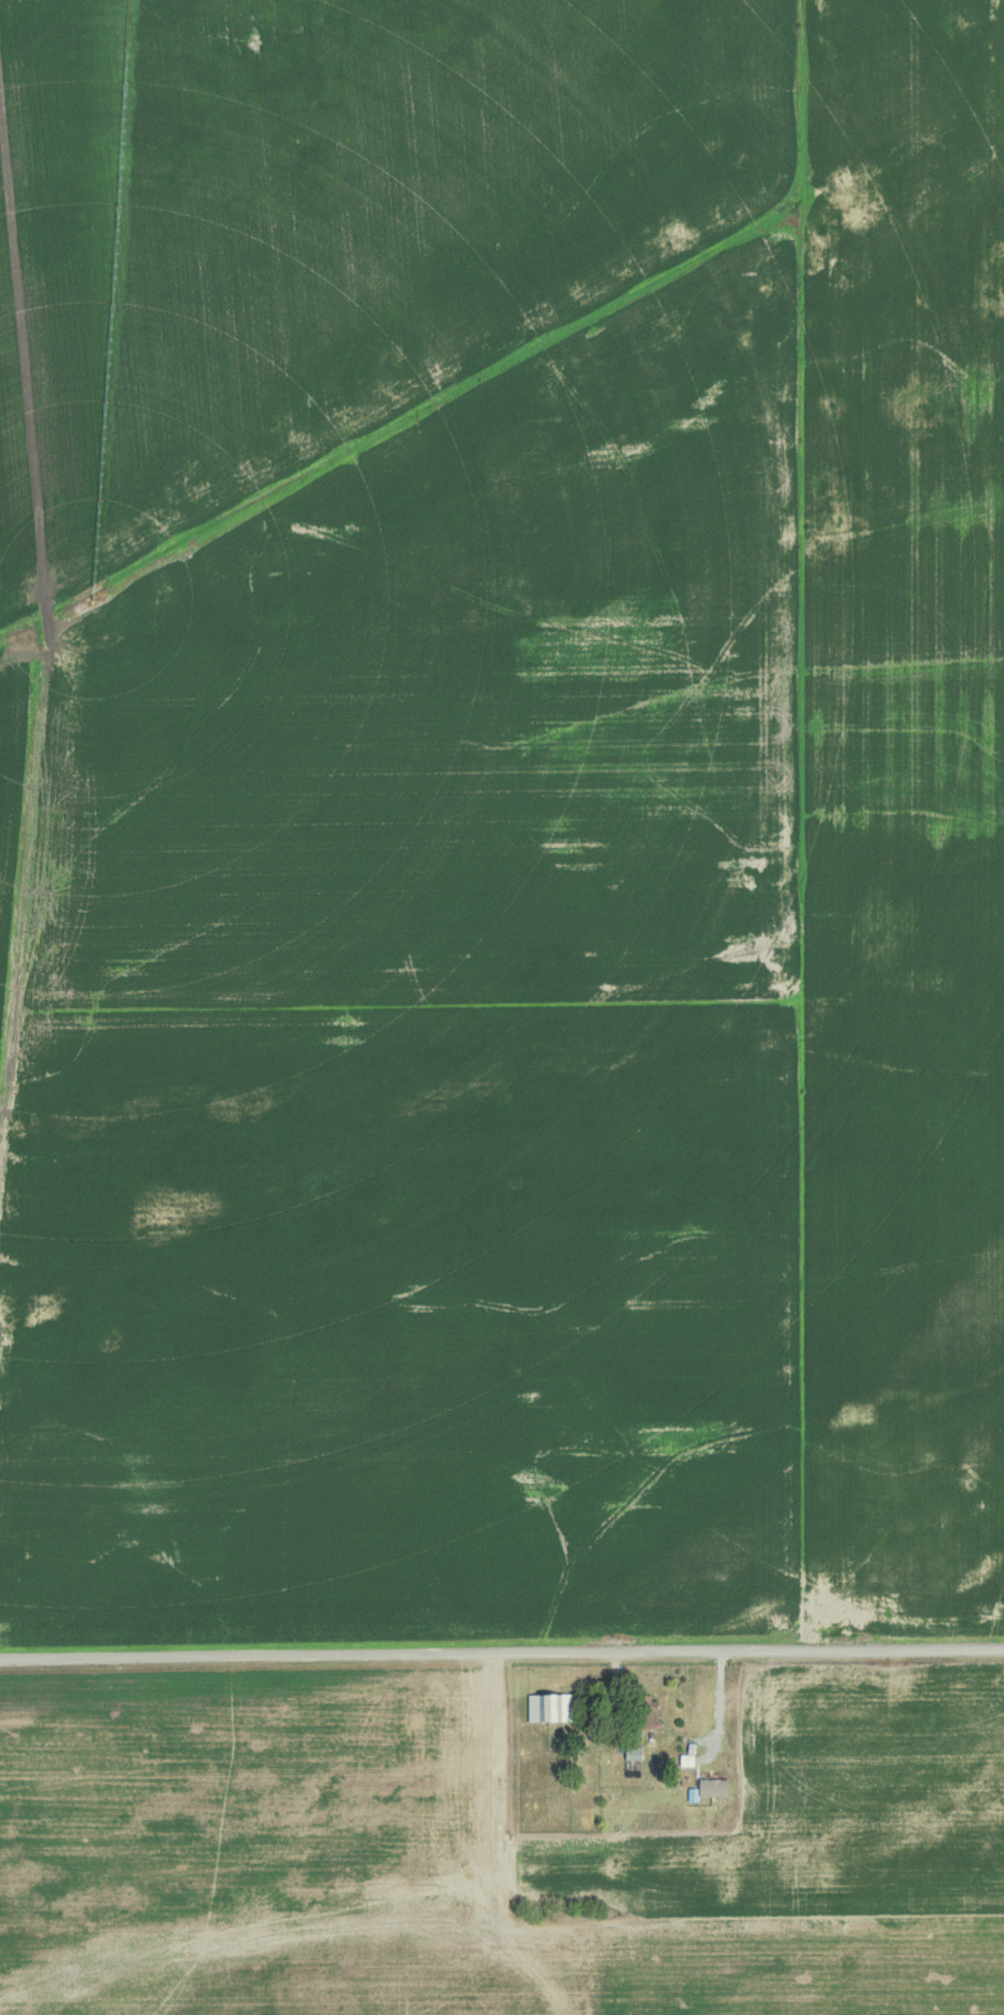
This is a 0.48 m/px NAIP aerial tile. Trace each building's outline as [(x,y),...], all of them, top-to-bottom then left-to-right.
[(527,1694),(527,1721),(569,1720),(569,1693),(527,1694)] [(661,1720),(656,1720),(657,1698),(641,1697),(640,1727),(660,1728),(661,1720)] [(624,1760),(641,1760),(641,1747),(624,1747),(624,1760)] [(624,1776),(639,1776),(639,1761),(625,1761),(624,1776)] [(726,1779),(698,1778),(697,1796),(726,1796),(726,1779)]
